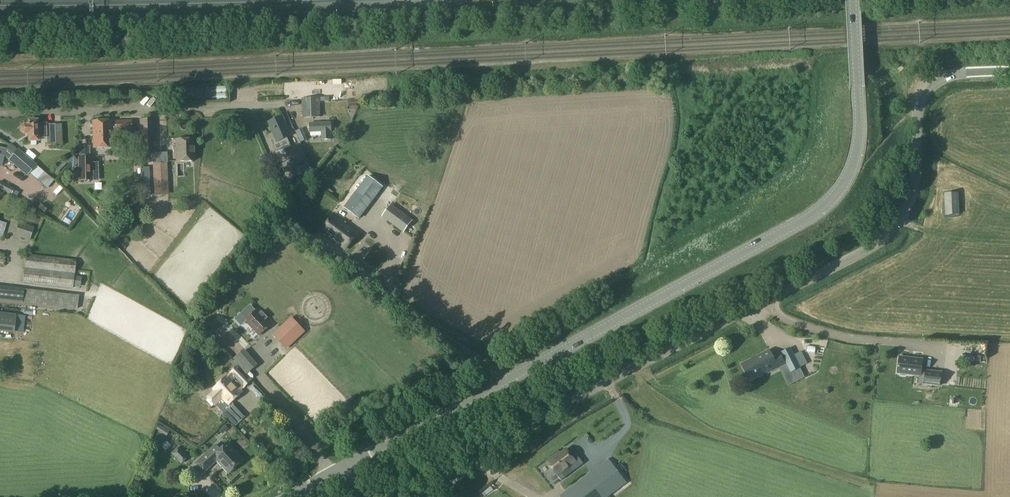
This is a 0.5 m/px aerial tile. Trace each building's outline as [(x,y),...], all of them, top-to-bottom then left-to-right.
[(213,86),(214,98),(223,97),(223,86),(213,86)] [(275,137),(271,139),(276,152),(291,146),(287,137),(291,136),(282,116),(268,122),(275,137)] [(110,125),(110,121),(93,122),(93,138),(94,138),(94,147),(104,147),(104,138),(110,138),(110,131),(116,131),(132,130),(131,120),(115,121),(115,124),(110,125)] [(140,120),(141,154),(154,154),(153,120),(140,120)] [(23,125),(21,128),(21,131),(24,134),(29,134),(29,141),(37,141),(37,138),(46,137),(47,145),(56,145),(55,124),(46,124),(46,123),(37,123),(37,121),(28,121),(28,125),(23,125)] [(310,123),(310,132),(321,132),(322,140),(331,139),(331,133),(332,133),(332,131),(331,131),(331,122),(310,123)] [(302,128),(296,131),(300,142),(307,140),(302,128)] [(177,162),(194,161),(193,140),(176,140),(177,162)] [(4,156),(26,176),(36,165),(18,149),(17,150),(10,144),(9,145),(6,149),(0,148),(0,155),(4,156)] [(300,146),(290,150),(297,166),(307,161),(300,146)] [(92,157),(78,157),(78,181),(92,181),(92,157)] [(168,195),(167,183),(167,163),(154,163),(155,195),(168,195)] [(383,187),(368,176),(361,184),(376,196),(383,187)] [(289,179),(276,185),(281,196),(294,190),(289,179)] [(11,194),(14,189),(0,181),(0,188),(11,194)] [(959,193),(944,194),(945,216),(959,215),(959,193)] [(351,199),(344,207),(359,219),(366,210),(351,199)] [(412,220),(407,217),(391,205),(384,215),(400,227),(405,230),(412,220)] [(464,224),(481,224),(481,213),(465,213),(464,224)] [(321,231),(346,249),(358,233),(334,215),(321,231)] [(13,236),(29,241),(33,227),(18,222),(13,236)] [(357,250),(379,266),(392,248),(370,232),(357,250)] [(26,255),(23,283),(73,289),(76,261),(26,255)] [(22,290),(0,288),(0,301),(77,309),(79,296),(45,292),(22,290)] [(260,313),(257,310),(246,321),(259,335),(270,325),(266,320),(268,318),(261,311),(260,313)] [(14,331),(15,314),(0,313),(0,330),(14,331)] [(292,318),(275,334),(287,347),(304,331),(292,318)] [(783,352),(792,372),(803,366),(793,346),(783,352)] [(258,365),(244,349),(232,359),(237,365),(229,373),(243,389),(252,381),(246,375),(258,365)] [(773,357),(769,351),(742,364),(749,379),(778,365),(779,368),(785,365),(780,354),(773,357)] [(899,373),(901,375),(904,376),(906,374),(921,376),(925,376),(924,384),(940,386),(942,373),(926,371),(922,371),(923,360),(899,357),(897,373),(899,373)] [(227,376),(213,389),(206,396),(215,406),(223,399),(228,405),(242,392),(227,376)] [(230,410),(224,417),(233,425),(239,418),(230,410)] [(223,434),(229,429),(224,424),(219,429),(223,434)] [(166,450),(171,445),(166,441),(162,445),(166,450)] [(243,460),(228,443),(221,449),(216,444),(195,464),(204,474),(218,461),(229,473),(243,460)] [(171,453),(181,465),(189,458),(178,446),(171,453)] [(558,476),(575,462),(566,450),(555,458),(554,457),(547,462),(558,476)] [(608,459),(560,496),(561,496),(609,496),(627,483),(608,459)]
